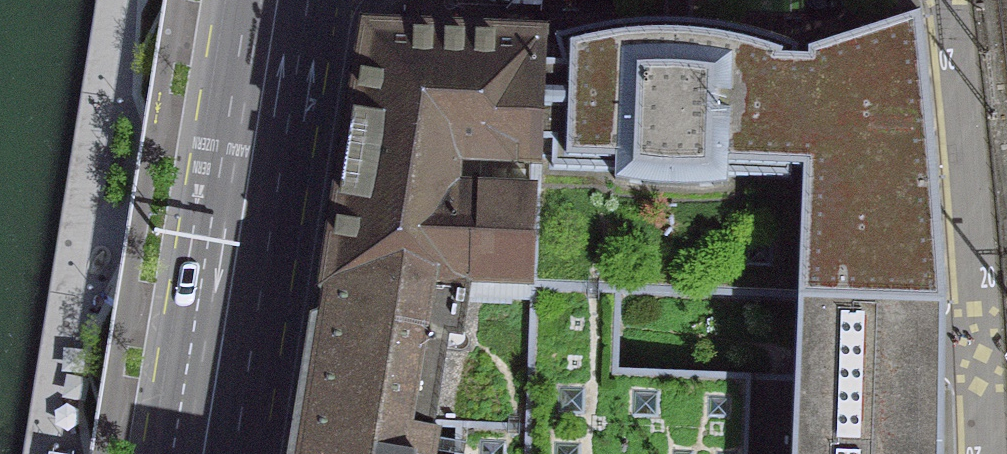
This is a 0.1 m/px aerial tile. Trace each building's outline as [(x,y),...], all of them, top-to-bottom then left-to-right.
[(553,50),(533,50),(524,286),(523,286),(523,290),(616,293),(791,300),(791,298),(940,303),(932,175),(916,15),(801,52),(801,60),(789,60),(792,51),(756,38),(718,30),(672,25),(660,25),(553,50)] [(363,32),(323,279),(445,285),(446,281),(463,282),(462,283),(523,286),(524,286),(533,50),(534,40),(363,32)] [(426,430),(441,335),(455,338),(463,286),(462,286),(462,283),(463,282),(446,281),(445,285),(323,279),(318,309),(312,307),(286,453),(457,453),(456,424),(437,423),(435,432),(426,430)] [(940,303),(791,298),(791,300),(788,378),(613,371),(616,293),(523,290),(523,286),(462,283),(462,286),(463,286),(455,338),(441,335),(426,430),(435,432),(437,423),(456,424),(457,453),(938,453),(940,303)]
